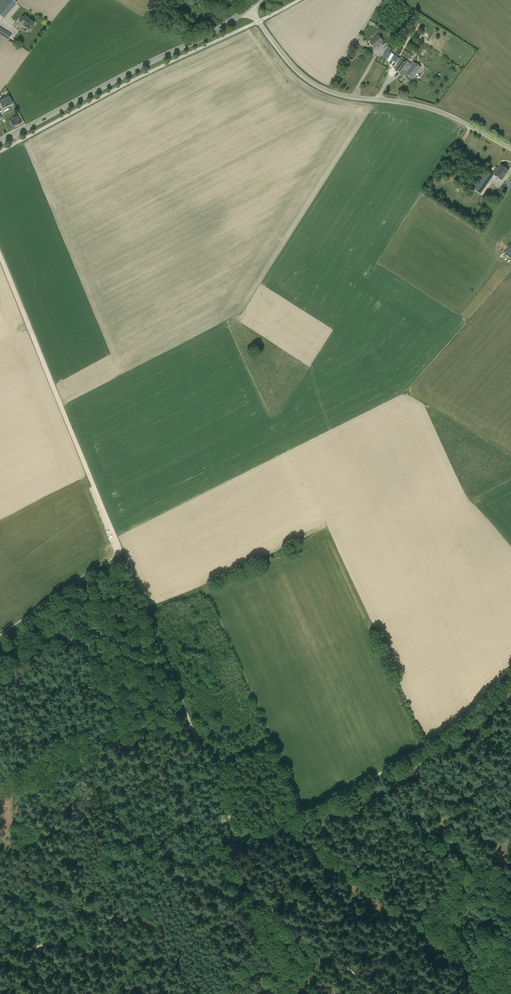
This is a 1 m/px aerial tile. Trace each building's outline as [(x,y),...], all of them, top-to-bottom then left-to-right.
[(16,3),(13,0),(1,0),(0,2),(0,16),(3,19),(16,3)] [(209,26),(214,16),(205,11),(200,21),(209,26)] [(34,23),(29,19),(24,15),(19,21),(23,25),(29,30),(34,23)] [(187,24),(199,33),(202,28),(190,20),(187,24)] [(447,41),(452,44),(455,37),(450,34),(447,41)] [(375,48),(380,44),(382,47),(386,44),(383,41),(378,35),(370,42),(375,48)] [(383,57),(386,59),(384,63),(388,65),(388,64),(394,55),(392,53),(394,49),(389,46),(387,50),(387,49),(383,57)] [(398,57),(394,55),(388,64),(393,67),(396,63),(395,62),(398,57)] [(401,73),(407,63),(401,59),(394,69),(401,73)] [(421,67),(413,62),(405,74),(413,79),(421,67)] [(419,71),(425,76),(429,72),(422,67),(419,71)] [(0,99),(0,103),(3,108),(12,103),(8,95),(0,99)] [(17,115),(12,118),(12,119),(15,125),(16,125),(21,122),(17,115)] [(501,164),(498,169),(497,168),(493,174),(494,174),(501,179),(508,169),(501,164)] [(488,170),(475,189),(480,193),(489,181),(493,175),(488,170)]
